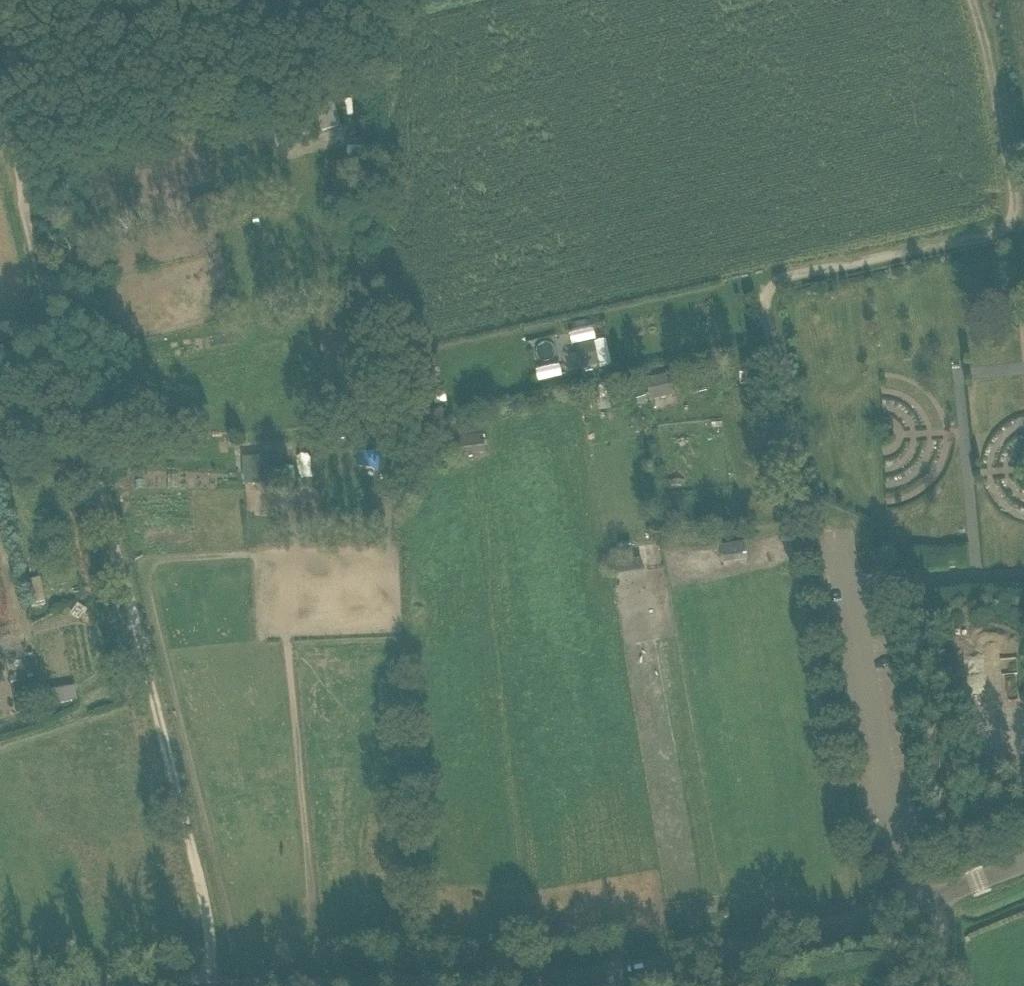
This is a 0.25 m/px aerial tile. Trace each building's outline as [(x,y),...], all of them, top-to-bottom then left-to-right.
[(343,128),(334,95),(309,102),(317,134),(343,128)] [(575,345),(580,369),(599,365),(594,341),(575,345)] [(670,374),(645,380),(651,403),(675,397),(670,374)] [(615,385),(595,389),(597,401),(618,397),(615,385)] [(381,411),(366,413),(367,427),(382,426),(381,411)] [(480,417),(435,423),(437,441),(452,439),(454,458),(485,454),(480,417)] [(275,485),(274,458),(244,459),(245,486),(275,485)] [(746,542),(719,546),(722,564),(749,560),(746,542)] [(641,558),(615,562),(618,581),(644,577),(641,558)] [(45,598),(40,578),(25,582),(29,602),(45,598)]
